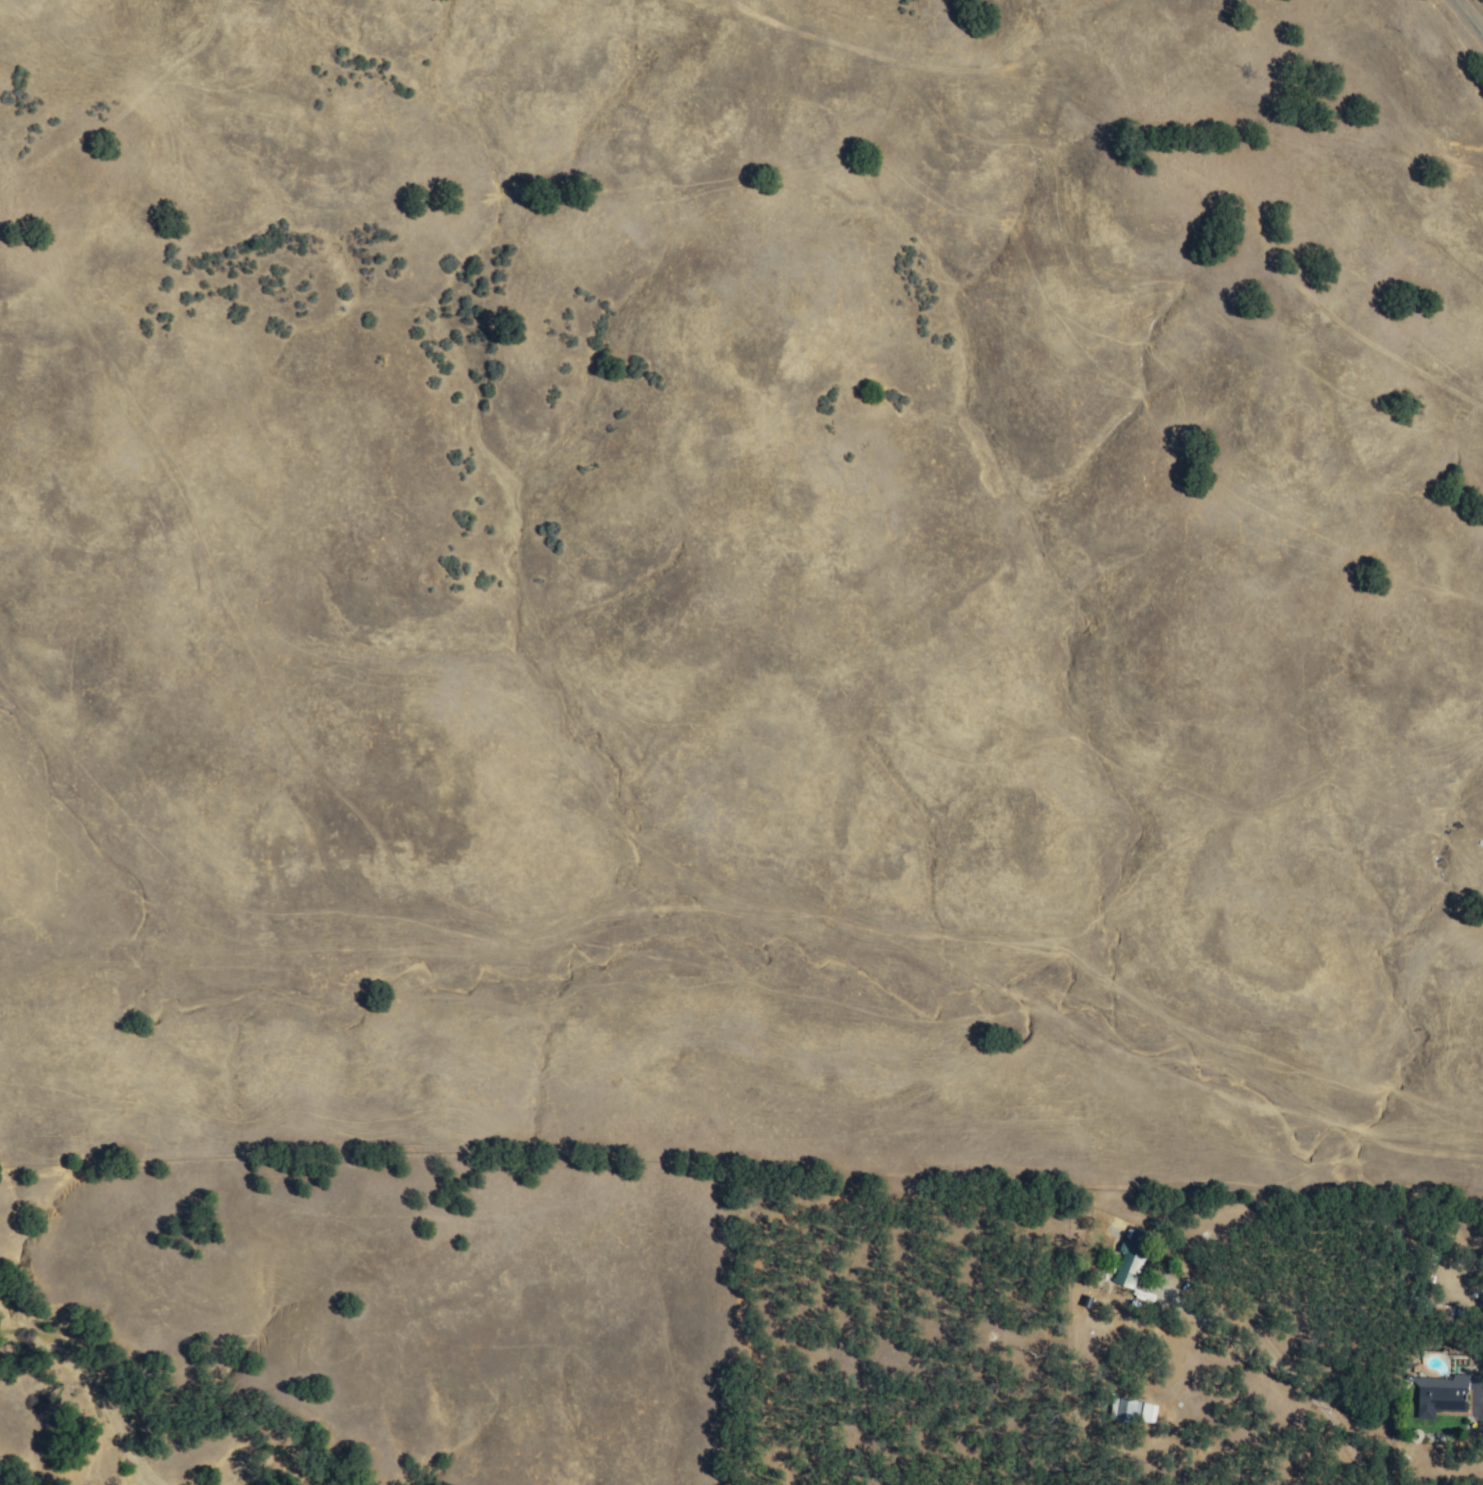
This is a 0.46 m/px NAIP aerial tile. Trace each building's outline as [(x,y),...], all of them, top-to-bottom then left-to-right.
[(1112,1284),(1134,1290),(1151,1233),(1129,1226),(1112,1284)] [(1463,1321),(1465,1309),(1448,1306),(1446,1318),(1463,1321)] [(1434,1412),(1466,1412),(1466,1375),(1453,1374),(1452,1379),(1415,1378),(1414,1419),(1434,1419),(1434,1412)] [(1115,1422),(1154,1423),(1154,1402),(1116,1401),(1115,1422)]
